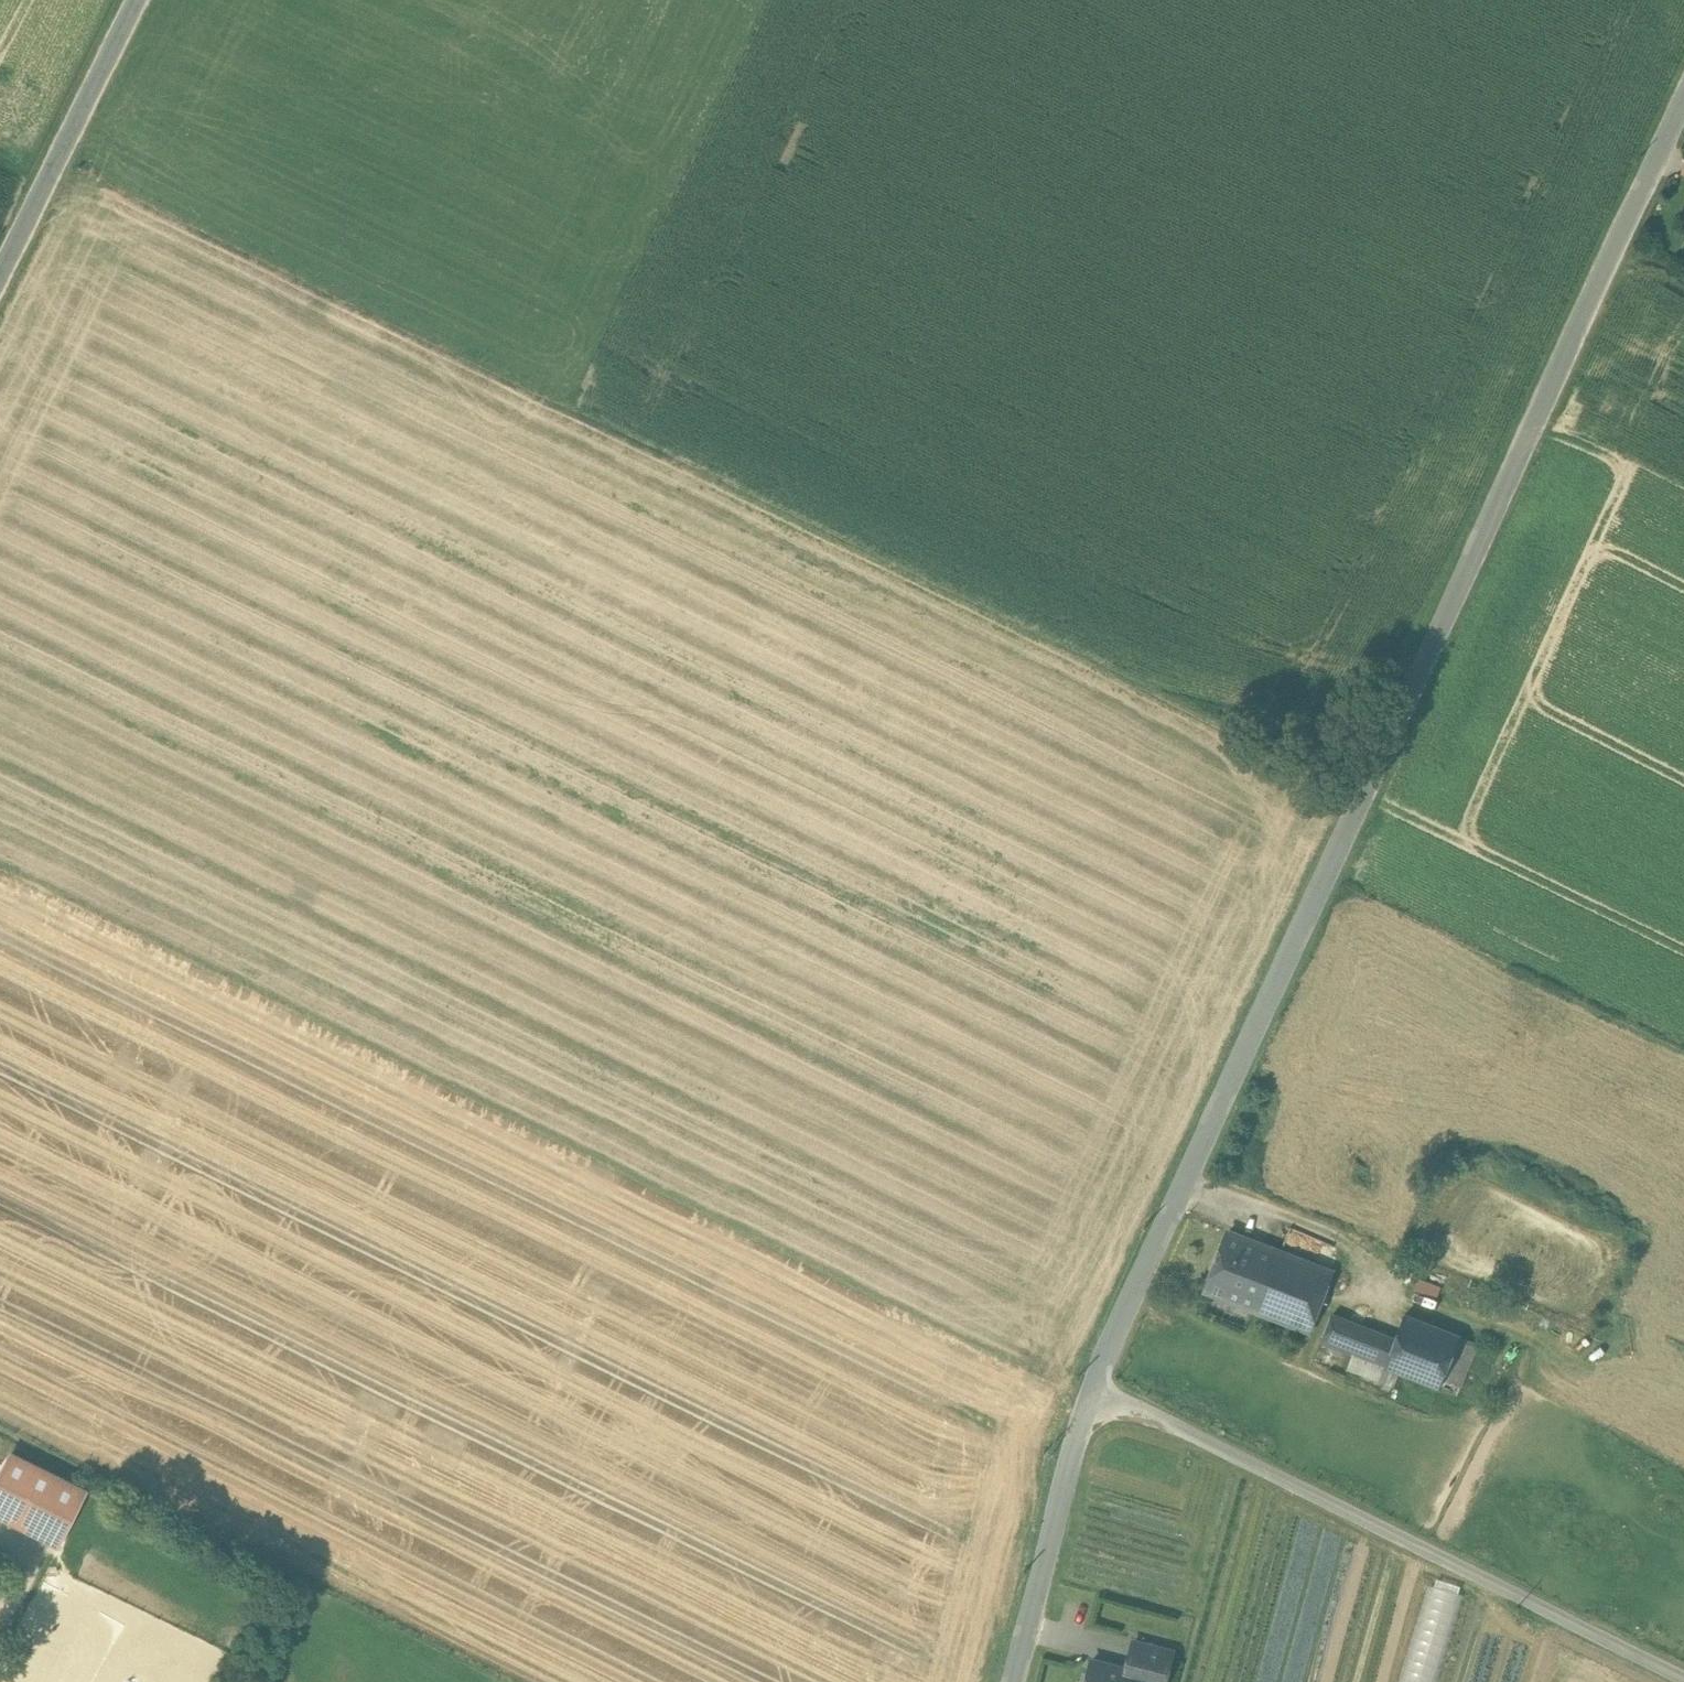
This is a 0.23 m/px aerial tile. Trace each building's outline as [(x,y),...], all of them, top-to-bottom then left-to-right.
[(1265,1245),(1229,1232),(1206,1291),(1242,1304),(1265,1245)] [(1333,1271),(1265,1245),(1242,1304),(1310,1330),(1333,1271)] [(1442,1287),(1420,1279),(1416,1290),(1438,1298),(1442,1287)] [(1396,1338),(1333,1313),(1322,1342),(1352,1354),(1385,1367),(1396,1338)] [(1396,1338),(1385,1367),(1399,1372),(1440,1388),(1461,1336),(1405,1314),(1396,1338)] [(1461,1336),(1440,1388),(1458,1395),(1478,1342),(1461,1336)] [(1385,1367),(1352,1354),(1348,1366),(1394,1385),(1399,1372),(1385,1367)] [(10,1454),(0,1474),(0,1518),(56,1546),(84,1491),(10,1454)] [(1134,1641),(1127,1668),(1149,1674),(1147,1681),(1165,1681),(1173,1651),(1134,1641)] [(1092,1660),(1087,1681),(1147,1681),(1149,1674),(1127,1668),(1092,1660)]
